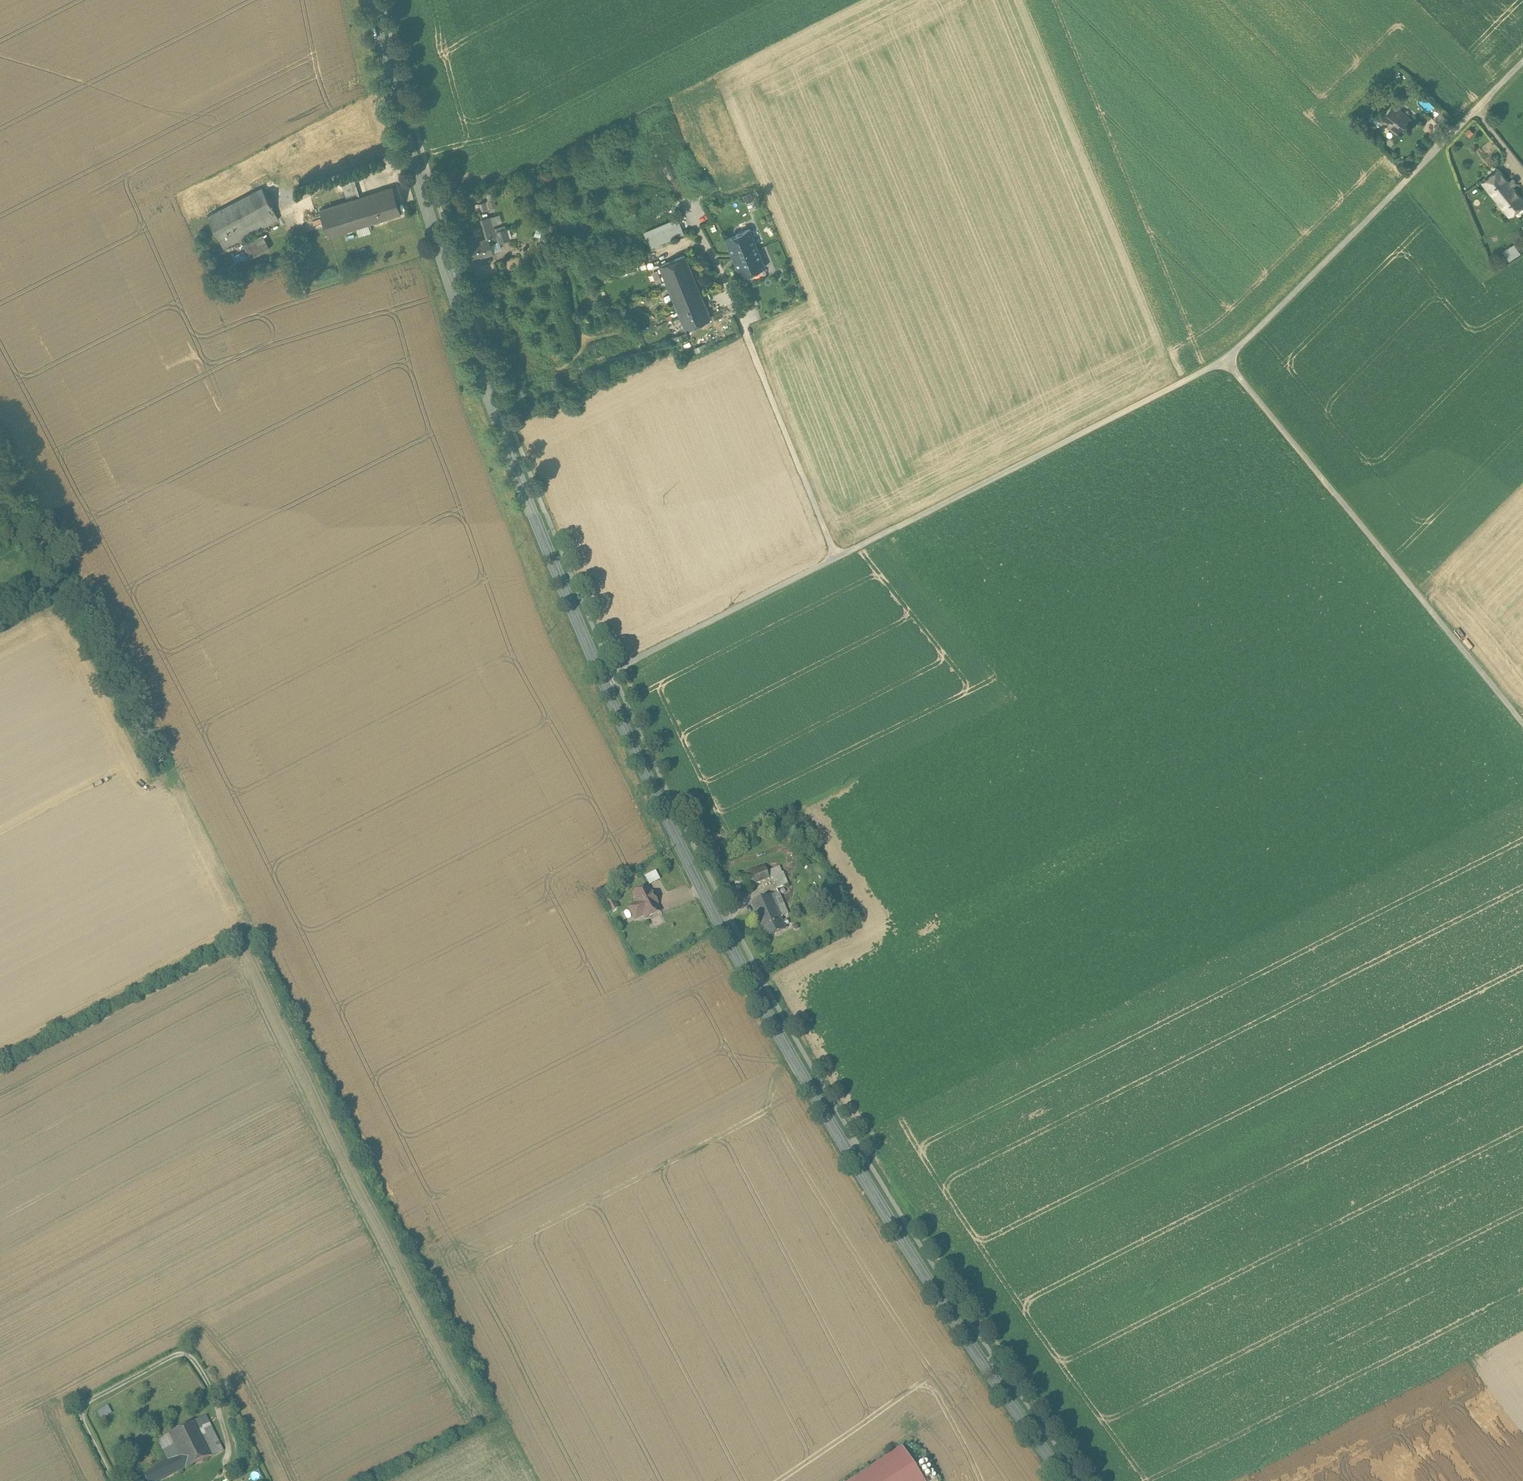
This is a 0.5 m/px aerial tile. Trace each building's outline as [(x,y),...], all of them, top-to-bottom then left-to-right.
[(1409,117),(1393,104),(1380,121),(1396,133),(1409,117)] [(1450,118),(1441,110),(1433,118),(1441,127),(1450,118)] [(1498,170),(1483,183),(1509,215),(1522,203),(1522,201),(1498,170)] [(355,179),(342,183),(346,196),(359,193),(355,179)] [(393,186),(363,195),(371,222),(401,213),(393,186)] [(262,187),(208,215),(220,239),(274,210),(262,187)] [(363,195),(320,208),(328,235),(356,227),(368,223),(371,222),(363,195)] [(274,210),(220,239),(224,247),(279,218),(274,210)] [(496,234),(490,216),(482,218),(488,236),(489,236),(496,234)] [(677,219),(646,231),(651,244),(682,232),(677,219)] [(371,232),(368,223),(356,227),(359,235),(371,232)] [(750,228),(725,238),(740,276),(765,266),(750,228)] [(263,234),(244,244),(251,257),(270,247),(263,234)] [(496,234),(489,236),(488,236),(468,242),(473,259),(494,252),(493,251),(500,249),(498,244),(496,234)] [(1514,245),(1504,251),(1509,260),(1520,253),(1514,245)] [(697,286),(685,255),(659,265),(673,298),(681,294),(682,297),(690,294),(688,289),(697,286)] [(654,280),(661,277),(657,269),(651,272),(654,280)] [(697,286),(688,289),(690,294),(682,297),(681,294),(673,298),(685,328),(710,318),(697,286)] [(764,865),(753,870),(758,884),(769,880),(769,879),(766,871),(764,865)] [(779,866),(766,871),(769,879),(772,878),(782,874),(779,866)] [(753,870),(732,878),(737,892),(758,884),(753,870)] [(782,874),(772,878),(777,889),(788,884),(783,873),(782,874)] [(649,885),(660,879),(657,874),(647,880),(649,885)] [(651,893),(648,887),(633,895),(638,904),(629,908),(635,920),(644,916),(646,920),(660,912),(657,905),(658,905),(652,892),(651,893)] [(779,893),(751,904),(766,937),(785,929),(780,919),(782,918),(782,917),(788,914),(779,893)] [(612,898),(605,902),(609,909),(616,905),(612,898)] [(97,1410),(101,1418),(112,1412),(108,1404),(97,1410)] [(218,1439),(206,1416),(196,1422),(207,1444),(218,1439)] [(196,1422),(171,1434),(180,1453),(187,1467),(188,1468),(213,1456),(207,1444),(196,1422)] [(171,1434),(160,1440),(169,1458),(180,1453),(171,1434)] [(218,1439),(207,1444),(213,1456),(223,1450),(218,1439)] [(912,1464),(902,1449),(852,1480),(923,1480),(912,1464)] [(169,1458),(168,1459),(175,1473),(187,1467),(180,1453),(169,1458)] [(143,1471),(148,1480),(158,1480),(175,1473),(168,1459),(143,1471)] [(912,1464),(923,1480),(928,1480),(916,1462),(912,1464)]
